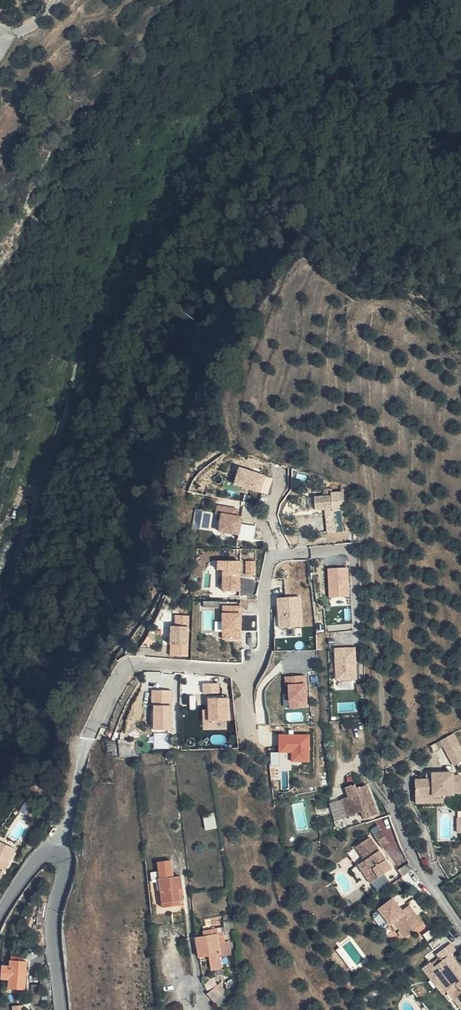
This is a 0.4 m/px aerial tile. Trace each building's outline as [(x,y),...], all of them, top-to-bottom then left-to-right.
[(240,468),(235,483),(261,491),(266,476),(240,468)] [(331,510),(331,496),(316,496),(317,510),(331,510)] [(221,532),(242,534),(244,514),(238,513),(239,506),(219,503),(217,514),(223,515),(221,532)] [(201,521),(203,509),(197,508),(194,528),(199,528),(200,521),(201,521)] [(238,560),(217,561),(217,572),(223,572),(223,592),(240,592),(238,560)] [(328,570),(329,596),(349,595),(348,569),(328,570)] [(300,597),(276,599),(279,629),(303,627),(300,597)] [(243,614),(243,604),(223,604),(223,639),(243,639),(243,629),(258,629),(257,614),(243,614)] [(191,655),(190,614),(176,614),(176,624),(171,625),(172,656),(191,655)] [(334,648),(336,682),(357,681),(355,648),(334,648)] [(306,676),(285,677),(285,685),(288,685),(290,709),(308,708),(306,676)] [(204,692),(222,690),(221,681),(203,682),(204,692)] [(152,703),(162,703),(176,704),(185,704),(186,684),(153,682),(152,703)] [(227,698),(209,699),(210,721),(228,721),(227,698)] [(154,707),(153,731),(172,731),(173,707),(154,707)] [(127,727),(119,726),(119,743),(136,744),(136,728),(127,727)] [(309,734),(280,734),(279,754),(293,754),(293,761),(309,762),(309,734)] [(440,741),(453,766),(460,762),(460,751),(453,735),(440,741)] [(451,772),(433,773),(433,780),(425,780),(412,780),(413,796),(432,796),(432,799),(442,796),(452,796),(452,792),(460,791),(460,776),(451,777),(451,772)] [(359,813),(362,821),(374,817),(366,787),(356,789),(355,785),(345,788),(347,797),(340,799),(345,817),(359,813)] [(372,835),(380,849),(388,845),(380,831),(372,835)] [(16,842),(0,832),(0,867),(16,842)] [(368,872),(372,880),(388,871),(368,838),(354,847),(363,861),(356,865),(362,876),(368,872)] [(174,853),(162,855),(163,864),(155,866),(156,875),(164,875),(167,900),(184,898),(182,885),(182,882),(185,882),(184,869),(177,870),(174,853)] [(394,871),(398,878),(410,872),(406,865),(394,871)] [(367,883),(372,880),(368,872),(362,876),(367,883)] [(391,901),(376,909),(385,926),(390,924),(399,941),(411,934),(409,929),(416,926),(408,910),(398,915),(391,901)] [(225,933),(235,932),(232,914),(224,915),(225,933)] [(419,930),(416,926),(409,929),(411,934),(419,930)] [(204,929),(204,934),(212,933),(213,937),(219,936),(221,956),(231,955),(230,940),(225,940),(224,927),(204,929)] [(209,955),(209,957),(221,956),(219,936),(213,937),(212,933),(204,934),(204,940),(197,941),(199,955),(209,955)] [(457,952),(460,949),(460,944),(458,939),(444,949),(449,955),(441,961),(438,956),(428,962),(437,974),(441,972),(451,987),(460,980),(460,957),(457,952)] [(221,956),(209,957),(210,969),(222,968),(221,956)] [(29,962),(12,963),(12,966),(13,978),(13,988),(19,988),(20,983),(29,983),(29,962)] [(13,978),(12,966),(1,966),(1,978),(13,978)] [(206,992),(217,1006),(231,998),(219,982),(206,992)] [(47,1002),(47,992),(37,993),(37,1002),(47,1002)] [(145,996),(146,1004),(157,1003),(157,994),(145,996)]
